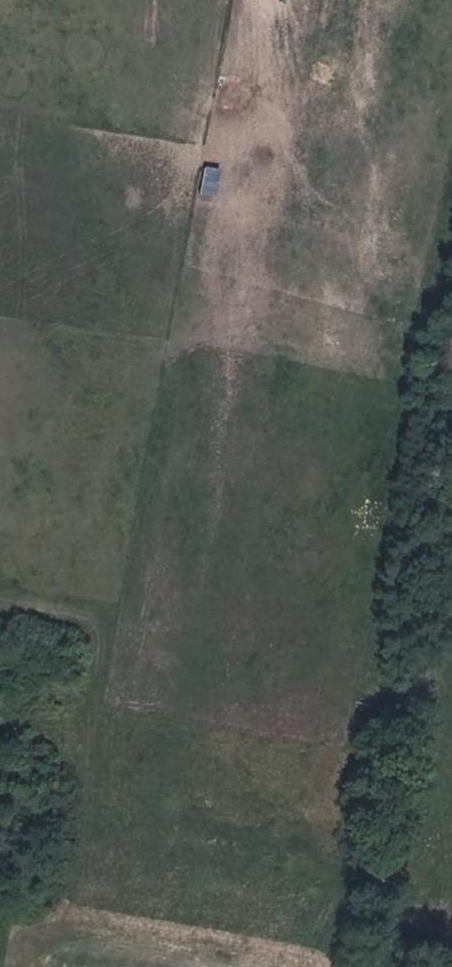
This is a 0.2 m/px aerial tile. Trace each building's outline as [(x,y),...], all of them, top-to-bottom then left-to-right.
[(215,196),(221,168),(206,164),(199,193),(215,196)]
